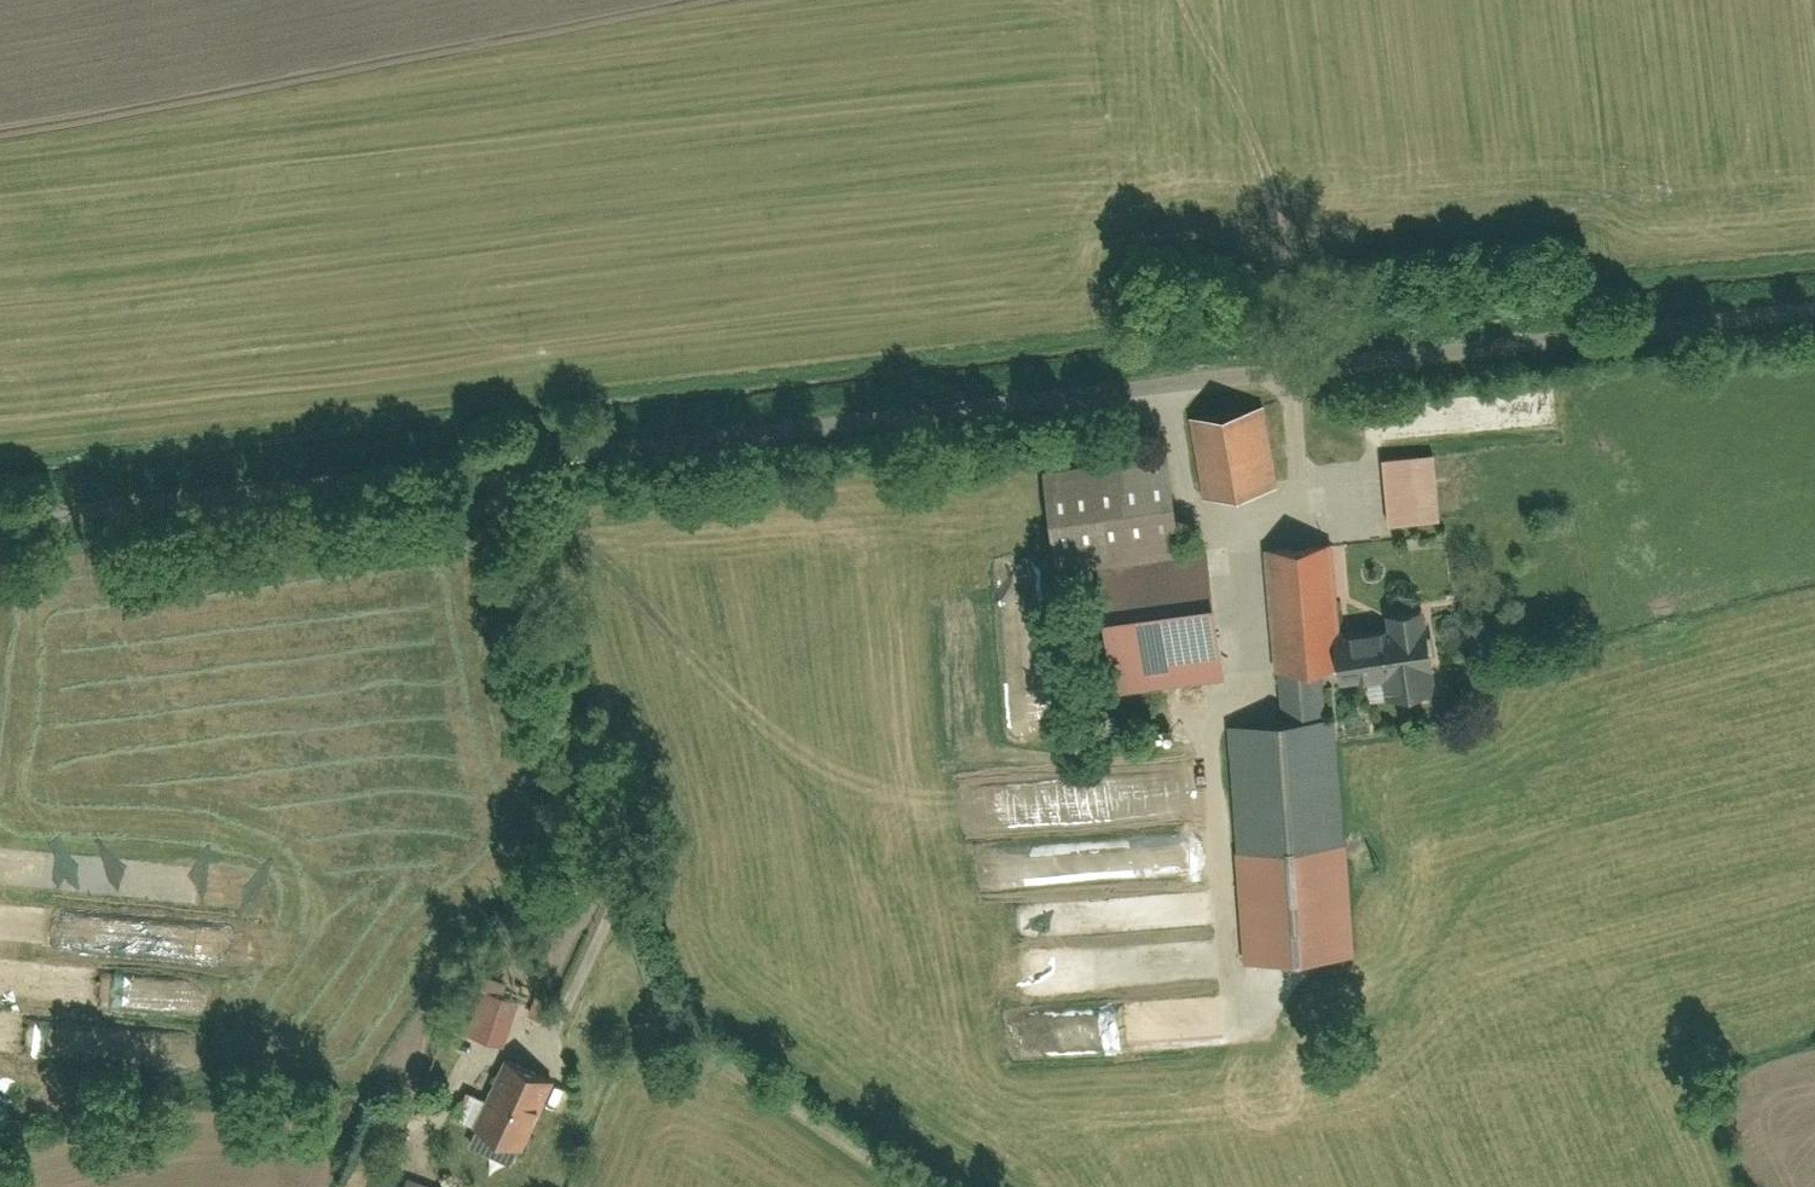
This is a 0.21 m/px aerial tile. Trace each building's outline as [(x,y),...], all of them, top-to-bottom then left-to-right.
[(1198,427),(1206,504),(1281,497),(1273,419),(1198,427)] [(1385,466),(1390,530),(1447,526),(1442,462),(1385,466)] [(1176,468),(1043,480),(1050,564),(1183,553),(1176,468)] [(1275,673),(1283,672),(1286,727),(1232,731),(1247,965),(1362,957),(1348,723),(1326,725),(1323,669),(1346,668),(1339,550),(1268,554),(1275,673)] [(1122,596),(1125,686),(1243,683),(1239,565),(1204,566),(1205,593),(1122,596)] [(1350,689),(1376,688),(1377,704),(1436,699),(1435,683),(1450,682),(1445,624),(1432,625),(1431,609),(1397,611),(1398,627),(1346,631),(1350,689)] [(479,991),(462,1033),(498,1047),(515,1005),(479,991)] [(507,1063),(483,1133),(534,1150),(558,1080),(507,1063)]
